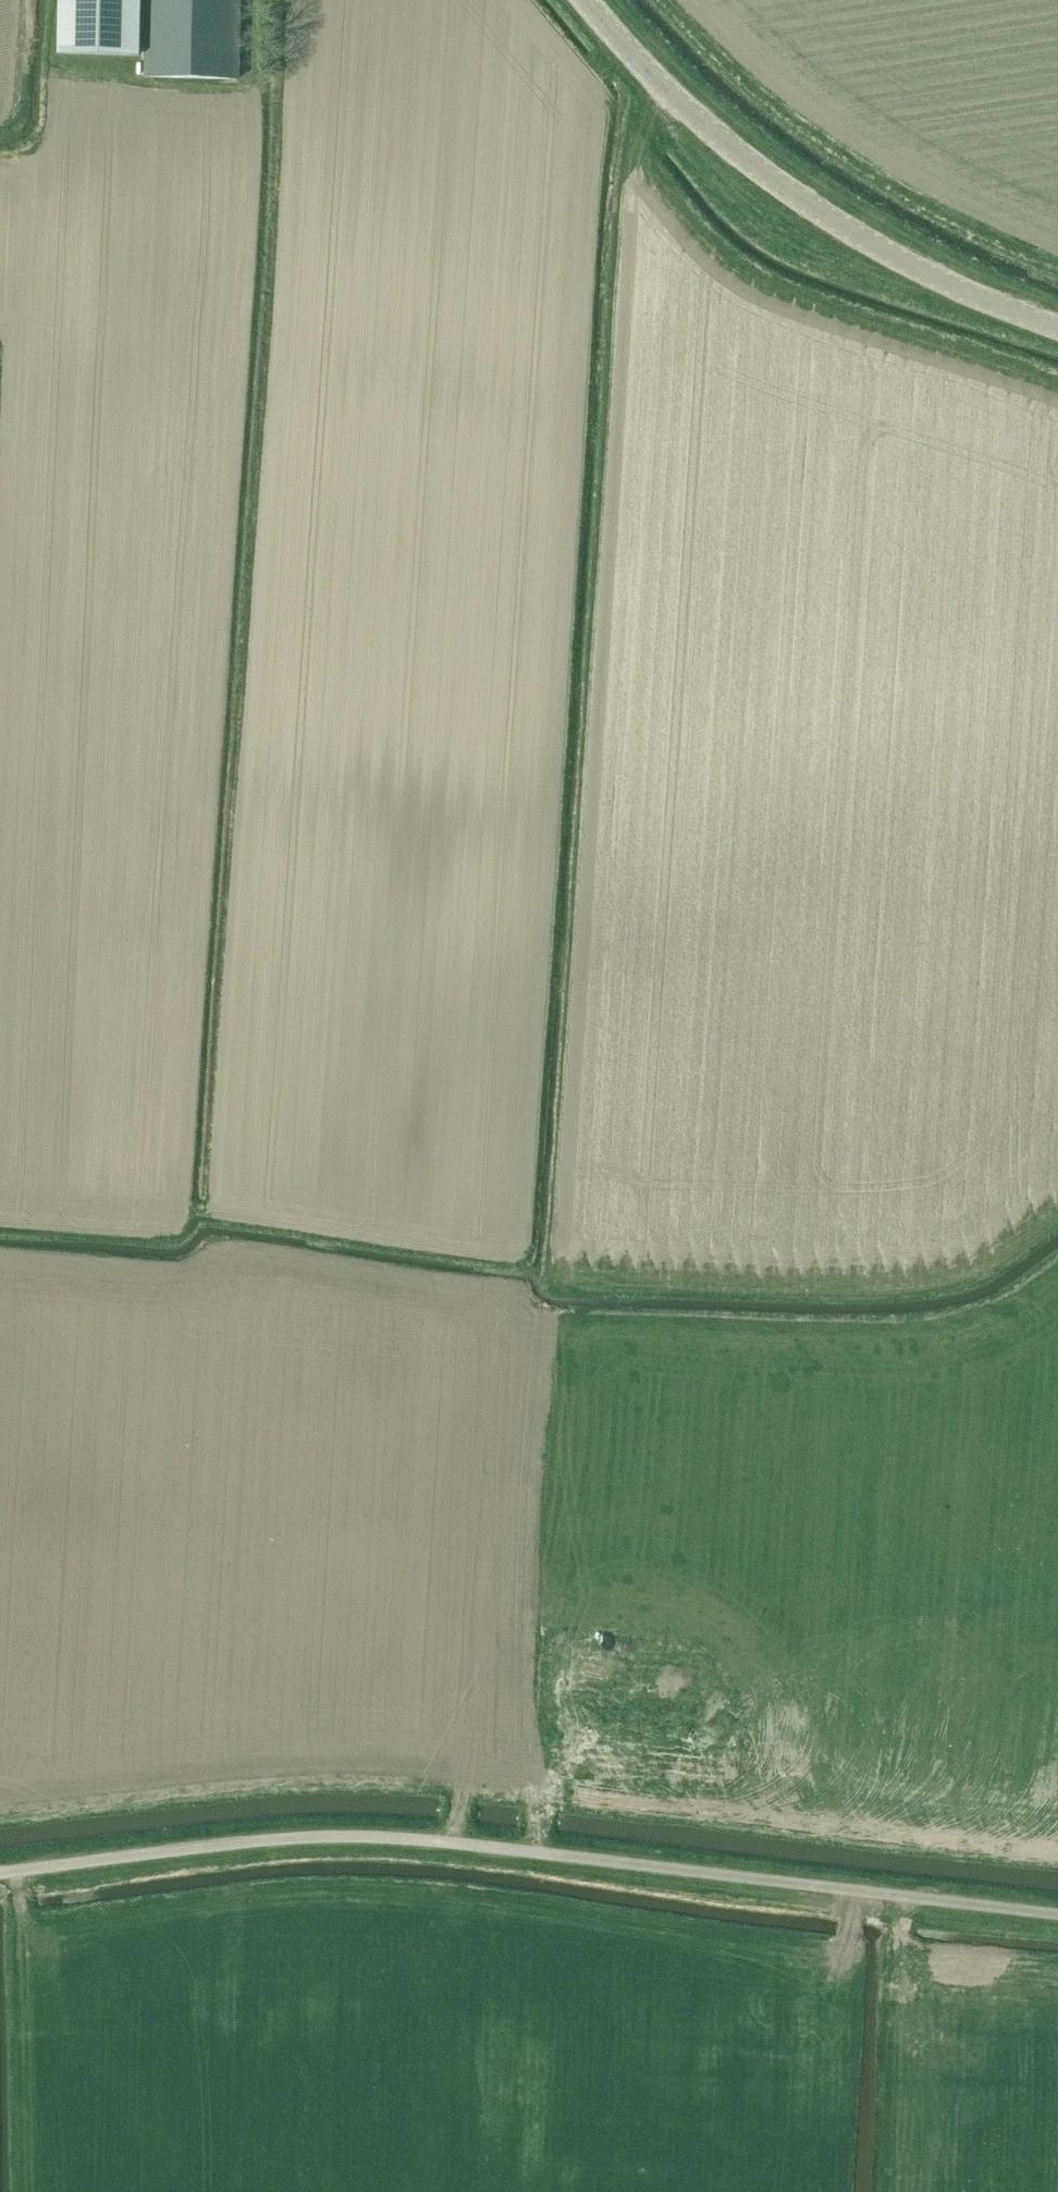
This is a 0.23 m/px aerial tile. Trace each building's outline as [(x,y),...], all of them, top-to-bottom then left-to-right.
[(141,0),(59,0),(58,53),(139,55),(141,0)] [(238,79),(240,0),(147,0),(145,76),(238,79)]
